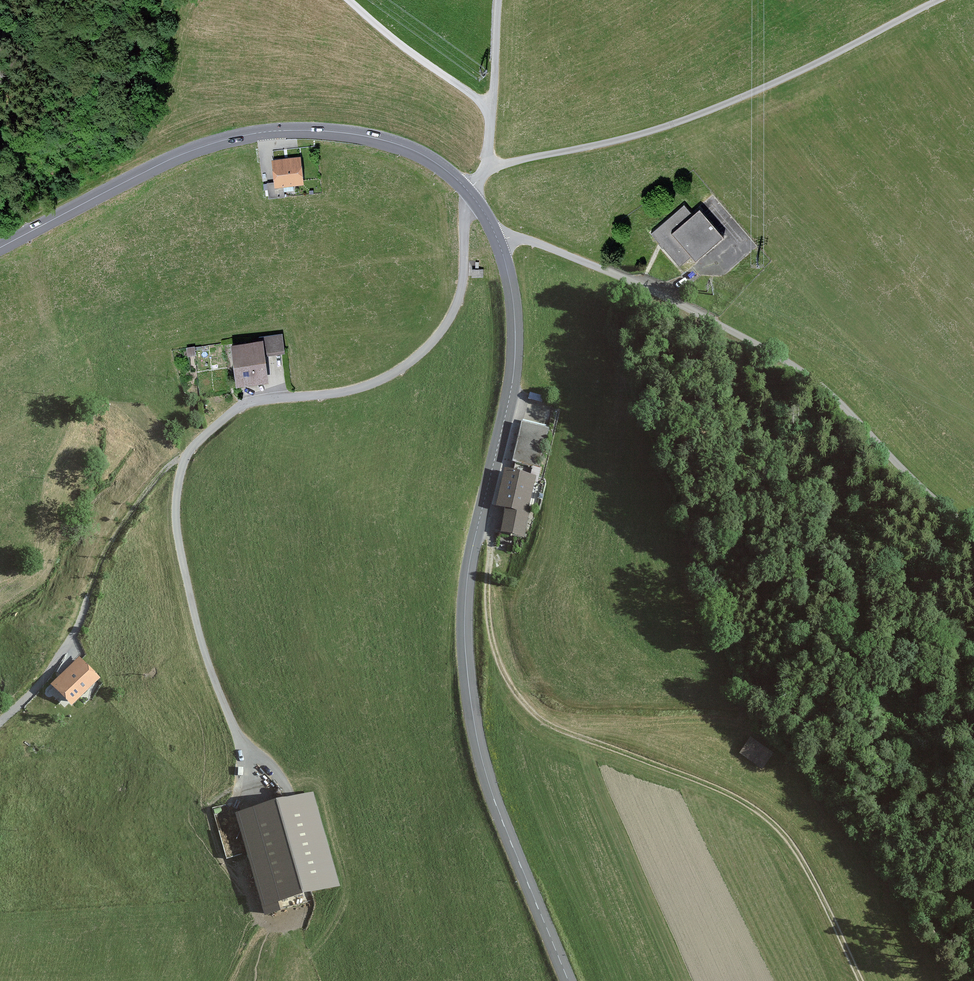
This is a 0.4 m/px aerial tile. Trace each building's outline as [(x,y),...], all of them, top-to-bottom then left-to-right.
[(273,190),(305,189),(303,161),(271,163),(273,190)] [(692,258),(694,261),(722,236),(698,209),(692,215),(683,205),(650,234),(680,268),(692,258)] [(484,271),(472,271),(472,279),(484,279),(484,271)] [(232,367),(235,388),(267,383),(264,362),(263,357),(283,353),(280,334),(260,338),(260,340),(228,345),(232,367)] [(509,475),(537,481),(540,470),(549,425),(522,419),(512,464),(509,475)] [(511,538),(524,541),(528,521),(537,481),(509,475),(504,474),(496,514),(503,515),(499,536),(511,538)] [(51,684),(71,705),(100,677),(79,657),(51,684)] [(772,754),(750,739),(740,754),(761,769),(772,754)] [(232,817),(259,913),(340,889),(312,793),(232,817)]
